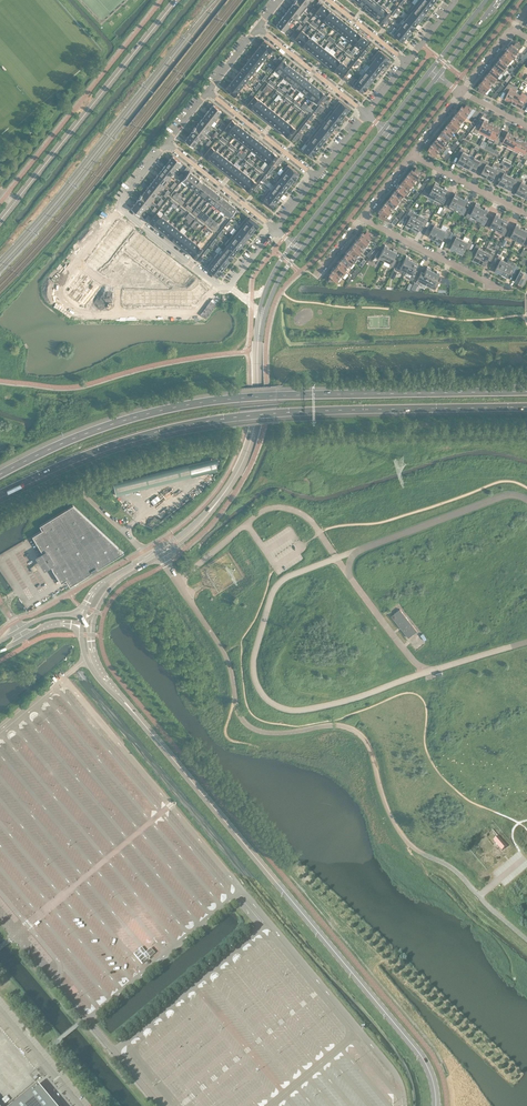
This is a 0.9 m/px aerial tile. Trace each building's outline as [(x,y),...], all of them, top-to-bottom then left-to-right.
[(301,9),(304,5),(306,6),(298,0),(295,0),(293,2),(301,9)] [(374,0),(371,0),(365,7),(366,8),(367,9),(370,11),(376,2),(374,0)] [(418,0),(417,0),(414,4),(425,13),(425,12),(426,12),(425,12),(426,11),(427,11),(426,10),(428,8),(418,0)] [(299,14),(298,13),(301,9),(293,2),(293,3),(290,7),(299,14)] [(372,12),(374,14),(381,5),(376,2),(370,11),(371,12),(372,12)] [(324,6),(323,5),(322,4),(315,13),(320,16),(327,8),(324,6),(324,5),(324,6)] [(425,13),(414,4),(410,9),(421,17),(422,17),(422,16),(422,15),(423,16),(423,15),(425,13)] [(378,17),(386,7),(386,6),(385,9),(381,5),(374,14),(374,15),(375,15),(375,16),(376,16),(378,17)] [(287,11),(296,18),(299,14),(290,7),(287,11)] [(391,10),(386,7),(378,17),(378,18),(379,18),(380,19),(379,19),(380,19),(383,21),(391,10)] [(331,11),(328,8),(327,8),(320,16),(324,20),(331,11)] [(410,9),(412,11),(409,15),(407,13),(417,22),(418,21),(419,20),(421,17),(410,9)] [(296,18),(287,11),(283,15),(291,22),(295,18),(296,19),(296,18)] [(333,13),(332,12),(331,11),(324,20),(329,23),(336,15),(333,13),(333,12),(333,13)] [(417,22),(407,13),(403,18),(414,27),(414,26),(415,26),(414,26),(415,25),(417,22)] [(291,22),(283,15),(280,19),(284,23),(288,26),(291,22)] [(333,27),(340,18),(336,15),(329,23),(333,27)] [(340,18),(333,27),(338,31),(344,22),(341,19),(340,19),(340,18)] [(411,31),(411,30),(412,30),(414,27),(403,18),(405,20),(401,24),(399,23),(410,31),(411,31)] [(284,23),(280,19),(276,25),(280,28),(284,23)] [(346,23),(345,22),(344,22),(338,31),(342,34),(349,25),(346,23)] [(284,23),(280,28),(284,31),(288,26),(284,23)] [(407,35),(408,34),(410,31),(399,23),(395,28),(406,36),(407,35),(407,36),(407,35)] [(351,27),(350,26),(349,26),(349,25),(342,34),(346,38),(353,29),(351,27)] [(403,40),(404,39),(406,36),(395,28),(397,29),(393,34),(402,41),(403,40),(403,41),(403,40)] [(358,32),(354,30),(354,29),(353,29),(346,38),(351,41),(358,32)] [(306,34),(301,30),(295,39),(295,40),(296,40),(297,41),(297,40),(299,42),(299,43),(306,34)] [(359,33),(358,33),(358,32),(351,41),(355,45),(362,36),(359,33)] [(306,34),(299,43),(300,43),(304,46),(310,37),(306,34)] [(364,37),(363,37),(363,36),(362,36),(355,45),(360,48),(367,40),(364,37)] [(308,50),(315,41),(310,37),(304,46),(304,47),(305,47),(305,48),(306,48),(308,50)] [(260,45),(268,52),(272,47),(264,40),(261,43),(260,44),(260,45)] [(319,44),(315,41),(308,50),(309,50),(308,50),(309,50),(313,53),(319,44)] [(512,42),(508,47),(516,53),(522,45),(516,41),(514,44),(512,42)] [(317,57),(324,48),(319,44),(313,53),(313,54),(317,57)] [(257,49),(256,49),(265,56),(268,52),(260,45),(258,47),(257,48),(258,48),(257,49),(257,48),(257,49)] [(512,58),(516,53),(508,47),(504,52),(512,58)] [(324,48),(317,57),(318,57),(319,58),(321,60),(328,51),(324,48)] [(253,53),(253,54),(261,61),(265,56),(256,49),(253,53)] [(387,60),(388,59),(389,58),(378,49),(374,55),(385,63),(387,60)] [(321,60),(322,60),(322,61),(323,61),(323,62),(326,64),(333,55),(328,51),(321,60)] [(504,52),(502,54),(500,57),(508,63),(512,58),(504,52)] [(250,56),(251,57),(250,58),(250,57),(250,58),(249,58),(258,65),(261,61),(253,54),(251,56),(250,56)] [(333,55),(326,64),(327,64),(330,67),(337,58),(333,55)] [(374,55),(370,59),(381,68),(382,67),(383,66),(385,63),(374,55)] [(500,57),(497,61),(504,68),(508,63),(500,57)] [(246,62),(246,63),(254,69),(258,65),(249,58),(246,62)] [(335,71),(342,62),(337,58),(330,67),(331,68),(335,71)] [(379,70),(381,68),(370,59),(372,61),(369,65),(367,64),(377,72),(378,72),(378,71),(379,71),(379,70)] [(282,60),(274,71),(278,75),(287,64),(284,61),(284,62),(283,61),(282,60)] [(497,61),(495,64),(493,66),(501,72),(504,68),(497,61)] [(339,74),(346,66),(342,62),(335,71),(336,71),(336,72),(337,72),(339,74)] [(243,65),(244,65),(243,66),(243,67),(242,67),(251,74),(254,69),(246,63),(244,65),(243,65)] [(280,73),(284,76),(291,67),(289,65),(288,64),(287,64),(278,75),(279,75),(280,73)] [(376,75),(375,75),(377,72),(367,64),(363,69),(374,77),(374,76),(374,77),(375,76),(374,76),(375,75),(376,75)] [(493,66),(489,71),(497,77),(501,72),(493,66)] [(239,71),(248,78),(251,74),(242,67),(240,70),(239,71)] [(291,67),(284,76),(288,79),(295,70),(293,69),(293,68),(292,68),(292,67),(292,68),(291,67)] [(363,69),(365,70),(361,75),(370,82),(371,81),(371,80),(372,80),(374,77),(363,69)] [(295,70),(288,79),(293,82),(299,74),(297,72),(296,71),(295,70)] [(244,82),(248,78),(239,71),(237,74),(237,73),(237,74),(236,75),(244,82)] [(489,71),(487,73),(485,75),(493,82),(497,77),(489,71)] [(293,82),(297,86),(304,77),(301,75),(302,75),(301,75),(300,74),(299,74),(293,82)] [(232,80),(241,86),(244,82),(236,75),(233,79),(232,80)] [(356,78),(366,87),(367,86),(366,86),(367,86),(368,85),(368,84),(370,82),(361,75),(358,79),(356,78)] [(485,75),(482,80),(490,86),(493,82),(485,75)] [(297,86),(301,89),(299,91),(308,80),(306,79),(306,78),(305,78),(304,78),(305,77),(304,77),(297,86)] [(366,87),(356,78),(352,83),(362,92),(363,91),(363,90),(364,89),(364,90),(366,87)] [(229,84),(238,91),(241,86),(232,80),(230,83),(229,83),(229,84)] [(299,91),(303,94),(312,84),(310,82),(310,81),(309,82),(309,81),(308,81),(308,80),(299,91)] [(484,93),(490,86),(482,80),(478,85),(480,87),(477,90),(484,93)] [(504,98),(510,101),(516,89),(511,86),(512,84),(509,82),(504,88),(508,91),(504,98)] [(225,89),(234,96),(238,91),(229,84),(228,84),(228,85),(228,86),(227,85),(227,86),(225,89)] [(312,84),(303,94),(304,94),(305,92),(309,96),(316,87),(314,85),(313,84),(312,84)] [(312,101),(320,90),(318,89),(318,88),(317,88),(317,87),(316,87),(309,96),(313,99),(312,101)] [(516,89),(510,101),(516,104),(522,92),(521,94),(515,92),(517,89),(516,89)] [(312,101),(316,105),(325,94),(322,92),(322,91),(322,92),(321,91),(321,90),(321,91),(320,90),(312,101)] [(526,100),(526,95),(522,92),(516,104),(522,107),(526,100)] [(259,100),(254,96),(247,104),(251,107),(251,108),(252,108),(259,100)] [(253,109),(257,112),(264,103),(259,100),(252,108),(253,108),(253,109)] [(348,109),(349,108),(338,100),(334,105),(345,113),(347,111),(348,110),(347,110),(348,109),(348,110),(349,109),(348,109)] [(258,113),(259,113),(261,115),(268,107),(264,103),(257,112),(258,113)] [(209,109),(213,113),(217,107),(213,104),(209,109)] [(458,110),(466,116),(473,108),(466,104),(464,107),(462,105),(458,110)] [(331,109),(331,110),(341,118),(343,116),(344,116),(344,115),(344,114),(344,115),(345,114),(344,114),(345,113),(334,105),(336,107),(333,111),(331,109)] [(217,107),(213,113),(218,117),(217,116),(221,110),(217,107)] [(262,116),(266,119),(272,110),(268,107),(261,115),(262,116)] [(209,109),(205,114),(215,121),(218,117),(213,113),(209,109)] [(268,120),(270,122),(277,114),(272,110),(266,119),(267,120),(268,120)] [(341,119),(341,118),(331,110),(327,114),(338,123),(340,120),(341,119)] [(458,110),(454,115),(462,121),(466,116),(458,110)] [(213,120),(215,121),(205,114),(202,118),(211,125),(212,125),(210,124),(213,120)] [(271,123),(275,126),(281,117),(277,114),(270,122),(271,123),(270,123),(271,123)] [(327,114),(323,119),(334,128),(334,127),(335,127),(335,126),(336,126),(336,125),(337,123),(338,123),(327,114)] [(451,120),(461,127),(459,126),(462,121),(454,115),(451,120)] [(286,121),(281,117),(275,126),(276,127),(279,129),(286,121)] [(202,118),(199,122),(208,129),(211,125),(202,118)] [(235,122),(232,119),(225,128),(230,132),(237,123),(236,123),(236,122),(236,123),(235,122)] [(332,131),(332,130),(334,128),(323,119),(325,121),(322,125),(320,124),(319,124),(330,132),(331,132),(331,131),(332,130),(332,131)] [(477,134),(478,131),(483,134),(490,122),(484,119),(480,127),(477,125),(473,132),(477,134)] [(457,132),(461,127),(451,120),(447,124),(457,132)] [(286,121),(279,129),(279,130),(280,130),(281,131),(280,131),(281,131),(283,133),(290,124),(286,121)] [(205,134),(205,133),(204,132),(207,129),(208,130),(208,129),(199,122),(196,126),(195,126),(205,134)] [(483,134),(489,137),(495,125),(490,122),(483,134)] [(237,124),(237,123),(230,132),(234,136),(241,127),(237,124),(238,124),(237,124)] [(295,128),(290,124),(283,133),(284,133),(284,134),(285,134),(285,135),(285,134),(288,137),(295,128)] [(328,135),(330,132),(319,124),(316,128),(326,137),(327,136),(328,135)] [(455,131),(457,132),(447,124),(443,129),(451,135),(455,131)] [(494,142),(497,144),(500,137),(497,136),(501,128),(495,125),(489,137),(495,140),(494,142)] [(195,126),(192,130),(202,138),(205,134),(195,126)] [(241,127),(234,136),(239,139),(246,130),(242,128),(242,127),(241,127)] [(326,137),(316,128),(312,133),(323,142),(323,141),(324,141),(323,141),(324,140),(325,140),(324,139),(326,137)] [(447,140),(451,135),(443,129),(439,134),(447,140)] [(189,135),(193,138),(197,141),(200,137),(201,138),(202,138),(192,130),(189,135)] [(246,131),(246,130),(239,139),(243,143),(250,134),(246,131)] [(504,139),(500,137),(497,144),(501,146),(502,144),(507,146),(513,135),(507,132),(504,139)] [(323,142),(312,133),(308,138),(319,146),(320,146),(320,145),(320,144),(321,145),(321,144),(323,142)] [(251,134),(250,134),(243,143),(248,146),(254,137),(252,135),(251,135),(251,134)] [(436,138),(444,145),(447,140),(439,134),(436,138)] [(193,138),(189,135),(185,140),(189,143),(193,138)] [(507,146),(513,149),(519,137),(513,135),(507,146)] [(254,137),(248,146),(252,150),(259,141),(256,139),(255,138),(254,137)] [(518,152),(524,140),(519,137),(513,149),(518,152)] [(197,141),(193,138),(189,143),(193,146),(197,141)] [(317,149),(319,146),(308,138),(305,143),(315,151),(316,151),(315,151),(316,150),(317,149)] [(440,149),(444,145),(436,138),(432,143),(440,149)] [(524,140),(518,152),(524,155),(523,157),(526,159),(526,158),(526,151),(526,150),(526,142),(524,140)] [(259,141),(252,150),(256,153),(263,145),(261,143),(261,142),(260,142),(260,141),(259,141)] [(304,143),(306,144),(303,149),(311,156),(312,155),(313,154),(315,151),(305,143),(304,143)] [(434,156),(440,149),(432,143),(428,148),(430,150),(427,153),(434,156)] [(264,145),(263,145),(256,153),(261,157),(268,148),(265,146),(264,145)] [(207,157),(208,158),(209,159),(216,150),(211,146),(204,155),(207,157)] [(460,164),(463,165),(469,154),(463,151),(464,149),(461,147),(458,154),(461,155),(456,163),(460,165),(460,164)] [(268,148),(261,157),(265,160),(272,152),(270,150),(270,149),(269,149),(268,149),(269,148),(268,148)] [(213,162),(220,153),(216,150),(209,159),(210,159),(211,160),(210,160),(211,160),(213,162)] [(273,152),(272,151),(272,152),(265,160),(270,164),(277,155),(273,152)] [(215,164),(218,166),(225,157),(220,153),(213,162),(214,162),(214,163),(215,163),(215,164)] [(469,154),(463,165),(465,166),(465,168),(468,169),(474,157),(473,159),(468,156),(469,154)] [(172,164),(176,158),(172,155),(168,161),(172,164)] [(222,169),(229,160),(225,157),(218,166),(219,166),(222,169)] [(469,168),(471,169),(470,170),(474,172),(478,164),(481,166),(484,159),(481,158),(480,160),(474,157),(468,169),(469,168)] [(176,167),(181,162),(176,158),(172,164),(176,167)] [(488,161),(484,159),(481,166),(484,167),(480,175),(483,177),(484,176),(486,177),(492,166),(486,163),(488,161)] [(227,173),(233,164),(229,160),(222,169),(223,169),(223,170),(227,173)] [(176,167),(172,164),(168,161),(165,165),(174,172),(173,171),(176,167)] [(228,174),(229,174),(231,176),(238,167),(233,164),(227,173),(228,174)] [(165,165),(162,169),(171,176),(174,172),(165,165)] [(287,165),(283,170),(294,178),(296,175),(297,174),(298,173),(287,165)] [(499,167),(497,169),(492,166),(486,177),(489,179),(489,180),(492,181),(496,173),(499,175),(502,168),(499,167)] [(236,180),(242,171),(238,167),(231,176),(232,176),(231,177),(232,177),(233,177),(233,178),(236,180)] [(412,168),(408,173),(416,179),(423,171),(416,168),(414,170),(412,168)] [(505,170),(502,168),(499,175),(502,176),(497,184),(501,186),(501,185),(504,186),(510,175),(504,172),(505,170)] [(168,181),(171,176),(162,169),(158,173),(168,181)] [(283,170),(279,174),(290,183),(292,180),(293,180),(292,180),(293,179),(294,178),(283,170)] [(189,171),(190,171),(189,171),(182,179),(187,183),(194,174),(189,171)] [(240,183),(247,175),(242,171),(236,180),(237,181),(240,183)] [(164,185),(168,181),(158,173),(155,177),(164,185)] [(412,184),(416,179),(408,173),(404,178),(412,184)] [(194,174),(187,183),(191,187),(198,178),(194,174)] [(279,174),(276,179),(286,188),(288,185),(289,185),(289,184),(290,184),(290,183),(279,174)] [(241,184),(242,184),(241,185),(242,185),(244,187),(251,178),(247,175),(240,183),(240,184),(241,184)] [(513,182),(516,184),(520,177),(516,176),(515,178),(510,175),(504,186),(506,187),(506,189),(509,190),(513,182)] [(161,189),(164,185),(155,177),(152,182),(161,189)] [(521,196),(526,185),(526,184),(522,181),(523,179),(520,177),(516,184),(519,185),(515,193),(519,195),(519,194),(521,195),(521,196)] [(196,190),(203,182),(198,178),(191,187),(196,190)] [(249,191),(256,182),(251,178),(244,187),(245,187),(245,188),(245,187),(246,188),(246,189),(246,188),(249,191)] [(411,190),(409,189),(412,184),(404,178),(401,183),(411,191),(411,190)] [(278,181),(274,185),(283,192),(285,190),(285,189),(286,188),(286,189),(286,188),(276,179),(278,181)] [(161,189),(152,182),(148,186),(156,192),(160,188),(161,189)] [(200,193),(207,185),(203,182),(196,190),(200,193)] [(429,195),(435,198),(441,186),(438,185),(439,184),(435,182),(431,190),(428,188),(425,195),(428,196),(429,195)] [(401,183),(397,187),(407,195),(411,191),(401,183)] [(207,185),(200,193),(205,196),(211,188),(207,185)] [(268,188),(279,197),(281,194),(281,195),(281,194),(282,193),(283,192),(274,185),(270,190),(268,188)] [(148,186),(145,190),(154,197),(155,197),(153,196),(156,192),(148,186)] [(445,187),(444,188),(441,186),(435,198),(434,199),(443,204),(447,198),(444,196),(448,188),(445,187)] [(393,192),(403,200),(401,198),(405,194),(407,195),(397,187),(393,192)] [(211,188),(205,196),(209,199),(207,201),(215,191),(211,188)] [(268,188),(265,193),(275,202),(277,199),(278,199),(277,199),(278,198),(279,198),(278,198),(279,197),(268,188)] [(154,197),(145,190),(142,194),(141,194),(151,202),(154,197)] [(215,191),(207,201),(212,204),(219,195),(215,191)] [(399,205),(403,200),(393,192),(389,197),(399,205)] [(274,204),(274,203),(275,203),(275,202),(265,193),(260,198),(271,207),(274,204)] [(451,200),(448,199),(445,205),(448,207),(454,211),(455,208),(457,205),(461,197),(455,193),(451,200)] [(141,194),(138,198),(148,206),(151,202),(141,194)] [(219,195),(212,204),(216,208),(224,198),(219,195)] [(397,203),(399,205),(389,197),(386,201),(394,208),(397,203)] [(465,197),(464,198),(461,197),(455,208),(461,211),(460,213),(464,215),(467,208),(464,207),(468,199),(465,197)] [(138,198),(135,202),(139,206),(144,210),(148,206),(138,198)] [(216,208),(217,206),(221,210),(228,201),(224,198),(216,208)] [(224,214),(232,205),(228,201),(221,210),(225,213),(224,214)] [(390,212),(394,208),(386,201),(382,206),(390,212)] [(135,202),(131,208),(135,211),(139,206),(135,202)] [(469,217),(470,215),(476,218),(482,207),(479,206),(480,205),(476,203),(472,211),(469,209),(466,215),(469,217)] [(236,208),(232,205),(224,214),(229,218),(236,208)] [(144,210),(139,206),(135,211),(139,214),(143,209),(144,210)] [(384,220),(384,219),(390,212),(382,206),(378,211),(380,213),(378,216),(384,220)] [(485,209),(482,207),(476,218),(481,221),(481,223),(484,225),(487,219),(484,217),(488,209),(485,208),(485,209)] [(410,226),(412,228),(417,218),(411,215),(413,212),(410,210),(407,216),(410,218),(405,226),(409,228),(410,226)] [(155,225),(162,216),(157,212),(150,221),(153,223),(152,223),(153,224),(153,223),(154,224),(154,225),(154,224),(155,225)] [(496,229),(502,218),(499,216),(499,215),(496,213),(492,221),(489,220),(486,226),(489,228),(490,226),(496,229)] [(417,218),(412,228),(415,229),(415,230),(418,232),(422,224),(425,225),(428,219),(419,214),(417,218)] [(247,215),(243,220),(254,228),(255,228),(255,227),(256,226),(256,227),(258,223),(247,215)] [(157,226),(159,228),(166,220),(162,216),(155,225),(155,226),(155,225),(156,226),(157,226)] [(508,221),(502,218),(496,229),(502,232),(501,234),(504,235),(508,229),(505,228),(508,221)] [(160,229),(164,232),(170,223),(166,220),(159,228),(160,229),(159,229),(160,229)] [(199,223),(196,221),(195,220),(191,225),(195,229),(199,223)] [(240,225),(250,233),(251,232),(251,233),(251,232),(252,231),(254,228),(243,220),(240,225)] [(121,221),(117,226),(126,233),(129,228),(121,221)] [(434,225),(435,223),(432,221),(429,227),(432,229),(428,236),(434,239),(440,228),(434,225)] [(166,233),(168,235),(175,227),(170,223),(164,232),(164,233),(164,232),(165,233),(166,233)] [(516,239),(522,228),(519,226),(520,225),(517,224),(512,232),(510,230),(506,236),(510,238),(511,236),(516,239)] [(248,236),(250,233),(240,225),(236,229),(247,238),(247,237),(248,237),(247,237),(248,236),(249,236),(248,236)] [(117,226),(113,230),(122,237),(126,233),(117,226)] [(172,239),(179,230),(175,227),(168,235),(168,236),(169,236),(169,237),(172,239)] [(446,231),(440,228),(434,239),(438,241),(437,242),(440,243),(444,235),(447,237),(450,231),(447,229),(446,231)] [(522,228),(516,239),(522,242),(521,244),(525,246),(526,241),(526,239),(525,238),(526,234),(526,229),(525,228),(525,229),(522,228)] [(245,240),(247,238),(236,229),(232,234),(243,242),(244,242),(244,241),(245,241),(245,240)] [(113,230),(110,234),(119,242),(122,237),(113,230)] [(177,242),(184,234),(179,230),(172,239),(173,239),(173,240),(173,239),(177,242)] [(362,231),(358,236),(366,242),(373,234),(366,231),(364,233),(362,231)] [(457,250),(462,239),(457,236),(458,234),(454,233),(451,239),(454,240),(450,248),(453,250),(453,249),(457,250)] [(110,234),(106,239),(115,246),(119,242),(110,234)] [(179,244),(181,246),(188,237),(184,234),(177,242),(177,243),(178,243),(179,244),(178,244),(179,244)] [(241,245),(243,242),(232,234),(229,239),(239,247),(240,246),(240,247),(240,246),(241,245)] [(140,235),(132,245),(137,248),(144,239),(140,235)] [(358,236),(356,239),(355,241),(362,247),(364,249),(368,244),(366,242),(358,236)] [(183,247),(186,249),(193,241),(188,237),(181,246),(182,246),(182,247),(182,246),(183,247)] [(106,239),(103,243),(112,250),(115,246),(106,239)] [(144,239),(137,248),(141,252),(149,243),(144,239)] [(237,250),(239,247),(229,239),(225,243),(236,252),(236,251),(237,250)] [(468,242),(462,239),(457,250),(459,252),(458,253),(462,255),(466,247),(469,248),(472,242),(469,240),(468,242)] [(187,250),(190,253),(197,244),(193,241),(186,249),(186,250),(187,250)] [(355,241),(351,246),(359,252),(362,247),(355,241)] [(103,243),(99,248),(108,255),(112,250),(103,243)] [(149,243),(141,252),(146,255),(153,246),(149,243)] [(233,254),(236,252),(225,243),(225,244),(227,245),(223,250),(232,257),(232,256),(233,256),(233,255),(234,255),(233,254)] [(197,244),(190,253),(191,253),(191,254),(192,254),(192,255),(195,257),(202,248),(197,244)] [(379,257),(384,260),(390,249),(387,247),(388,246),(385,244),(380,252),(377,251),(374,257),(378,259),(379,257)] [(475,261),(476,260),(479,262),(485,250),(479,247),(480,246),(476,244),(473,250),(476,252),(472,260),(475,261)] [(153,246),(146,255),(150,259),(157,249),(153,246)] [(355,256),(359,252),(351,246),(347,250),(355,257),(355,256)] [(99,248),(96,252),(105,259),(108,255),(99,248)] [(157,249),(150,259),(155,262),(162,253),(157,249)] [(393,249),(393,250),(390,249),(384,260),(390,263),(389,265),(393,267),(396,260),(393,259),(397,251),(393,249)] [(230,260),(232,257),(223,250),(220,254),(218,253),(217,253),(228,261),(229,261),(229,260),(230,259),(230,260)] [(357,258),(355,256),(355,257),(347,250),(343,255),(351,261),(353,263),(357,258)] [(490,253),(485,250),(479,262),(485,265),(488,258),(491,260),(495,253),(491,252),(490,253)] [(96,252),(92,257),(101,264),(105,259),(96,252)] [(162,253),(155,262),(159,266),(166,257),(162,253)] [(214,257),(224,266),(225,265),(226,264),(228,261),(217,253),(214,257)] [(343,255),(340,260),(348,266),(351,261),(343,255)] [(404,274),(406,271),(411,260),(408,258),(409,257),(406,255),(402,263),(399,262),(396,268),(399,270),(398,271),(404,274)] [(498,272),(501,273),(507,262),(501,259),(502,257),(498,255),(495,262),(498,263),(494,271),(497,273),(498,272)] [(92,257),(89,261),(98,268),(101,264),(92,257)] [(166,257),(159,266),(164,269),(171,260),(166,257)] [(222,269),(224,266),(214,257),(210,262),(221,271),(221,270),(222,270),(221,270),(222,269),(223,269),(222,269)] [(171,260),(164,269),(168,273),(175,264),(171,260)] [(340,260),(338,262),(336,264),(344,271),(348,266),(340,260)] [(414,270),(418,263),(411,260),(406,271),(404,274),(410,277),(409,279),(412,281),(417,271),(414,270)] [(219,274),(221,271),(210,262),(206,267),(217,276),(217,275),(218,275),(217,275),(218,274),(219,274)] [(507,262),(501,273),(503,274),(503,276),(507,278),(511,269),(514,271),(517,265),(513,263),(513,265),(507,262)] [(175,264),(168,273),(172,276),(180,267),(175,264)] [(336,264),(332,269),(340,275),(344,271),(336,264)] [(425,285),(427,282),(433,271),(431,270),(431,268),(427,266),(424,272),(421,271),(415,282),(419,284),(420,282),(425,285)] [(180,267),(172,276),(177,280),(184,271),(180,267)] [(327,280),(336,281),(340,275),(332,269),(328,274),(330,276),(327,280)] [(515,280),(522,284),(525,278),(526,279),(526,278),(526,273),(523,271),(520,269),(515,280)] [(184,271),(177,280),(181,283),(189,274),(184,271)] [(437,271),(436,272),(433,271),(427,282),(433,285),(432,287),(435,289),(439,282),(436,281),(440,273),(437,271)] [(80,273),(65,291),(81,305),(96,285),(80,273)] [(194,293),(192,293),(192,304),(195,304),(204,292),(198,288),(194,293)] [(144,293),(132,293),(132,303),(144,303),(144,293)] [(156,293),(144,293),(144,303),(156,303),(156,293)] [(168,293),(156,293),(156,303),(168,304),(168,293)] [(180,293),(168,293),(168,304),(180,304),(180,293)] [(192,293),(180,293),(180,304),(192,304),(192,293)] [(188,464),(113,483),(116,495),(191,476),(214,471),(215,470),(218,457),(188,464)] [(151,500),(154,504),(161,499),(158,495),(151,500)] [(97,569),(124,552),(73,504),(39,525),(42,529),(32,535),(42,552),(43,554),(39,557),(45,566),(49,563),(61,582),(65,579),(69,586),(92,572),(92,571),(97,568),(97,569)] [(408,638),(417,631),(400,609),(391,616),(408,638)] [(491,842),(499,851),(503,848),(495,838),(491,842)] [(140,949),(134,954),(141,963),(142,964),(149,959),(152,955),(155,953),(151,949),(148,951),(146,953),(142,948),(140,949)] [(78,991),(73,985),(68,990),(72,995),(78,991)] [(12,1105),(55,1105),(52,1103),(49,1099),(37,1085),(12,1105)] [(1,1100),(6,1105),(7,1105),(8,1105),(11,1105),(15,1103),(12,1100),(11,1100),(7,1096),(1,1100)]
